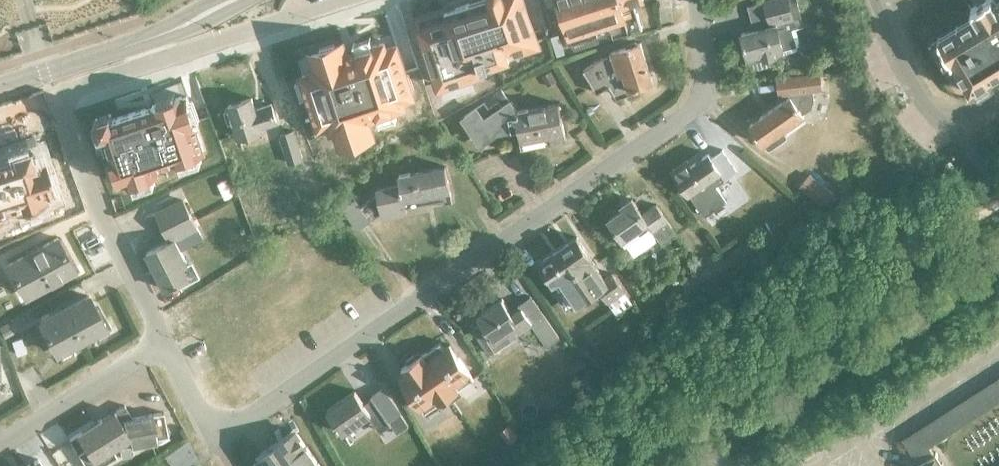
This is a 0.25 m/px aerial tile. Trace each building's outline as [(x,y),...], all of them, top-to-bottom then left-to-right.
[(423,38),(439,85),(478,72),(477,67),(481,66),(489,63),(487,56),(491,55),(494,62),(510,57),(508,52),(536,43),(522,0),(503,0),(504,1),(488,6),(472,12),(469,3),(450,9),(450,10),(442,13),(444,21),(433,24),(436,33),(423,38)] [(569,38),(611,25),(614,36),(640,28),(635,12),(634,13),(630,1),(632,0),(557,0),(569,38)] [(740,34),(747,58),(762,54),(763,59),(800,49),(795,28),(802,27),(796,6),(795,0),(770,0),(764,2),(770,26),(740,34)] [(937,39),(969,92),(998,74),(998,1),(994,4),(992,0),(985,0),(974,7),(970,9),(974,16),(937,39)] [(556,36),(548,38),(554,58),(562,55),(556,36)] [(311,73),(301,76),(303,81),(308,98),(318,128),(328,124),(330,131),(335,129),(338,139),(347,136),(362,131),(371,128),(367,119),(376,116),(393,110),(404,107),(402,100),(412,97),(410,91),(413,90),(407,74),(405,75),(395,45),(385,49),(383,42),(372,46),(355,51),(353,52),(355,58),(349,60),(347,54),(346,54),(343,45),(334,48),(333,45),(319,49),(320,53),(311,56),(314,65),(309,66),(311,73)] [(651,80),(639,42),(612,50),(581,70),(596,93),(609,85),(607,81),(616,75),(622,73),(627,88),(651,80)] [(846,53),(832,54),(834,70),(848,68),(846,53)] [(550,72),(542,76),(547,87),(556,82),(550,72)] [(810,108),(812,99),(811,88),(820,87),(820,84),(819,72),(777,77),(779,92),(786,91),(787,98),(747,124),(761,144),(765,149),(768,150),(785,138),(785,135),(782,130),(801,117),(800,115),(810,108)] [(500,89),(493,95),(501,105),(508,100),(500,89)] [(182,91),(95,123),(117,181),(203,149),(182,91)] [(228,108),(225,109),(229,123),(232,122),(236,136),(260,128),(259,125),(275,121),(270,104),(254,109),(251,98),(227,106),(228,108)] [(550,141),(565,138),(558,103),(516,112),(508,100),(501,105),(482,118),(475,108),(463,116),(479,138),(491,129),(516,124),(519,139),(549,134),(550,141)] [(287,161),(301,156),(292,130),(278,135),(287,161)] [(0,145),(0,233),(69,207),(35,132),(0,145)] [(220,149),(211,153),(215,165),(225,161),(220,149)] [(685,159),(670,170),(703,217),(726,202),(715,186),(735,172),(721,151),(711,159),(706,153),(689,165),(685,159)] [(430,201),(451,197),(444,165),(397,175),(399,185),(376,190),(377,194),(359,206),(369,220),(381,212),(382,217),(406,212),(403,198),(428,193),(430,201)] [(811,177),(801,189),(823,207),(833,195),(811,177)] [(674,233),(653,203),(640,213),(630,199),(620,206),(622,209),(607,219),(624,243),(632,254),(656,238),(659,243),(674,233)] [(182,266),(186,264),(179,250),(201,238),(181,200),(154,214),(168,241),(145,253),(164,290),(188,277),(182,266)] [(607,302),(623,291),(610,273),(602,279),(589,259),(590,258),(575,237),(538,262),(553,283),(556,281),(574,307),(598,290),(607,302)] [(56,238),(31,251),(47,281),(72,268),(56,238)] [(31,251),(6,264),(22,295),(47,281),(31,251)] [(88,296),(63,310),(80,340),(87,336),(90,340),(111,328),(108,324),(108,322),(105,324),(104,325),(88,296)] [(482,324),(473,329),(489,354),(498,348),(493,341),(507,331),(510,336),(521,329),(527,337),(536,331),(547,347),(558,339),(530,296),(518,304),(520,307),(511,313),(502,299),(476,315),(482,324)] [(63,310),(39,323),(55,353),(80,340),(63,310)] [(0,326),(0,332),(4,339),(14,333),(8,322),(0,326)] [(20,337),(11,340),(15,354),(25,351),(20,337)] [(440,343),(420,356),(448,397),(452,402),(461,396),(458,390),(474,380),(457,356),(460,354),(452,342),(443,348),(440,343)] [(407,365),(401,369),(407,378),(401,381),(424,414),(438,404),(442,409),(452,402),(448,397),(420,356),(418,353),(405,362),(407,365)] [(913,465),(941,465),(929,447),(998,403),(998,379),(904,440),(918,463),(913,465)] [(354,391),(327,410),(344,434),(369,416),(379,409),(389,423),(401,414),(383,388),(372,397),(373,399),(364,405),(354,391)] [(85,465),(102,465),(117,457),(112,448),(118,444),(119,448),(157,442),(156,438),(167,437),(163,413),(131,418),(124,405),(69,440),(85,465)] [(509,424),(499,431),(508,444),(518,437),(509,424)] [(295,432),(258,459),(263,465),(319,465),(295,432)] [(50,452),(56,465),(68,465),(71,465),(62,447),(50,452)]
